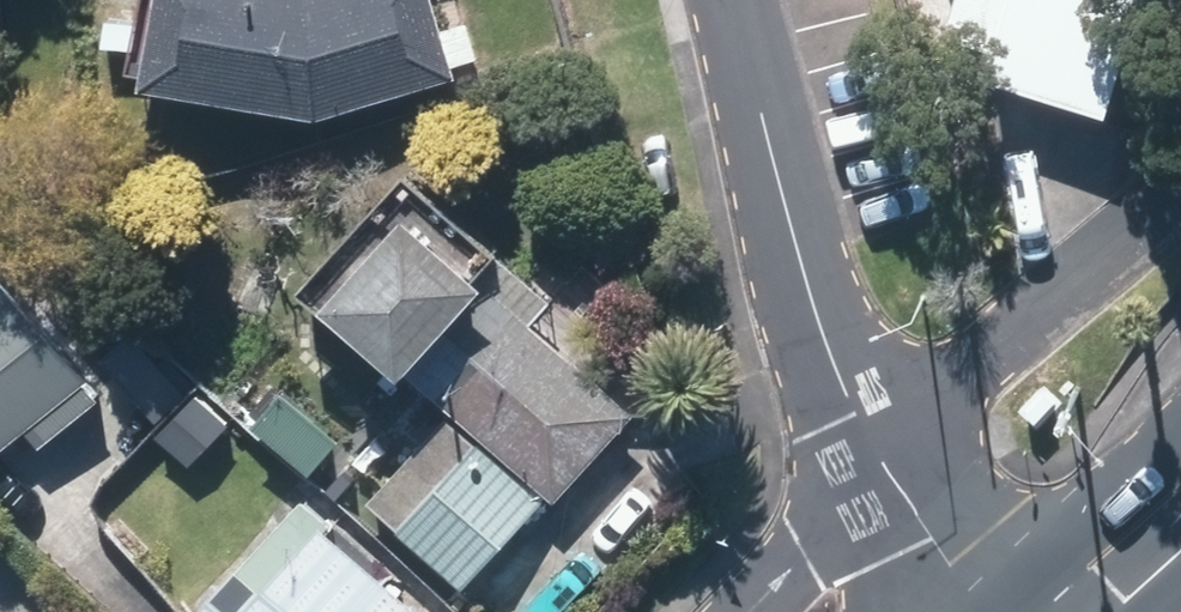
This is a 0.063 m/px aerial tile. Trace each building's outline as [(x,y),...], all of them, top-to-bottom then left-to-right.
[(177,75),(340,111),(478,73),(459,0),(194,0),(177,75)] [(949,18),(966,21),(962,37),(990,47),(984,68),(1095,104),(1124,10),(1119,10),(1122,0),(954,0),(949,18)] [(550,317),(570,296),(526,257),(523,260),(455,196),(357,302),(571,498),(652,411),(550,317)] [(0,278),(0,461),(53,418),(67,436),(118,396),(106,380),(114,372),(25,258),(0,278)] [(160,355),(120,398),(157,433),(198,389),(160,355)] [(467,411),(386,493),(476,582),(556,498),(467,411)] [(273,445),(244,475),(283,513),(312,483),(273,445)] [(217,611),(448,611),(326,498),(217,611)]
